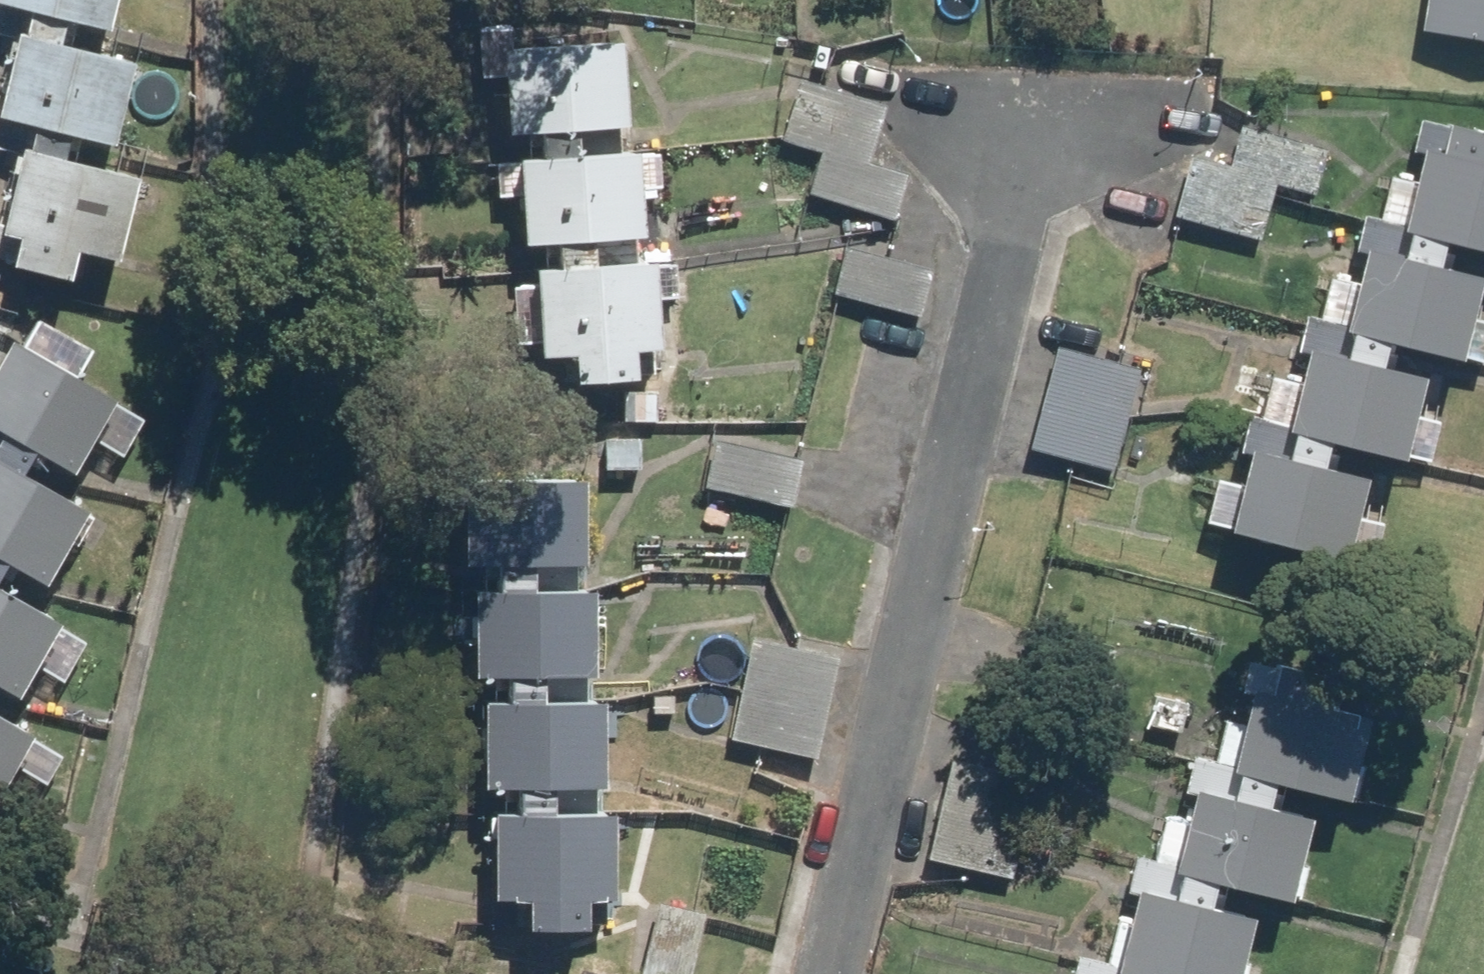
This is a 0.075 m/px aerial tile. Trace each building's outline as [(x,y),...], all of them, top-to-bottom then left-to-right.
[(95,38),(103,0),(0,0),(0,41),(41,49),(45,27),(95,38)] [(1407,41),(1483,50),(1483,0),(1412,0),(1407,41)] [(95,151),(113,64),(41,49),(0,41),(0,155),(1,155),(40,163),(45,141),(95,151)] [(483,140),(522,137),(523,160),(567,157),(565,134),(616,130),(610,46),(477,56),(483,140)] [(899,178),(862,168),(879,106),(796,83),(779,144),(814,154),(802,197),(887,220),(899,178)] [(1483,158),(1483,134),(1404,119),(1381,239),(1422,247),(1483,259),(1483,168),(1482,167),(1483,158)] [(1310,196),(1322,137),(1235,120),(1225,168),(1183,160),(1170,222),(1253,239),(1264,187),(1310,196)] [(502,251),(532,249),(534,269),(575,266),(573,246),(623,242),(616,153),(567,157),(523,160),(495,163),(502,251)] [(44,289),(49,261),(98,271),(117,179),(40,163),(1,155),(0,159),(0,280),(44,289)] [(1365,350),(1442,365),(1458,283),(1417,275),(1422,247),(1381,239),(1348,233),(1327,342),(1365,350)] [(923,273),(838,250),(825,297),(910,320),(923,273)] [(519,364),(551,362),(553,389),(612,384),(610,357),(637,355),(630,262),(575,266),(534,269),(512,271),(519,364)] [(1261,442),(1306,451),(1384,466),(1400,382),(1361,374),(1365,350),(1327,342),(1322,367),(1277,358),(1265,420),(1261,442)] [(1132,368),(1045,350),(1023,454),(1110,473),(1132,368)] [(5,457),(53,482),(94,401),(0,353),(0,466),(5,457)] [(1261,442),(1265,420),(1231,414),(1207,540),(1324,563),(1340,478),(1302,471),(1306,451),(1261,442)] [(794,461),(703,445),(694,492),(785,508),(794,461)] [(446,570),(475,571),(474,593),(517,595),(518,573),(567,575),(571,485),(450,480),(446,570)] [(26,592),(65,514),(0,481),(0,579),(26,592)] [(449,679),(480,680),(479,706),(533,708),(534,683),(572,684),(576,597),(517,595),(474,593),(452,592),(449,679)] [(40,624),(0,604),(0,705),(40,624)] [(832,656),(740,638),(720,742),(812,760),(832,656)] [(1189,700),(1142,693),(1135,731),(1183,739),(1189,700)] [(1168,794),(1247,812),(1252,793),(1335,812),(1354,726),(1230,697),(1216,757),(1179,749),(1168,794)] [(464,790),(495,792),(494,813),(533,815),(534,793),(579,795),(582,710),(533,708),(479,706),(467,705),(464,790)] [(14,743),(0,736),(0,770),(14,743)] [(1027,779),(944,759),(919,862),(1003,882),(1027,779)] [(1247,812),(1168,794),(1153,862),(1124,855),(1115,894),(1144,900),(1150,902),(1190,911),(1195,891),(1269,908),(1289,822),(1247,812)] [(467,902),(501,904),(500,934),(562,937),(563,906),(591,908),(595,818),(533,815),(494,813),(471,812),(467,902)] [(1115,894),(1097,973),(1219,973),(1231,921),(1190,911),(1150,902),(1144,900),(1115,894)] [(646,900),(629,973),(686,973),(700,913),(646,900)]
